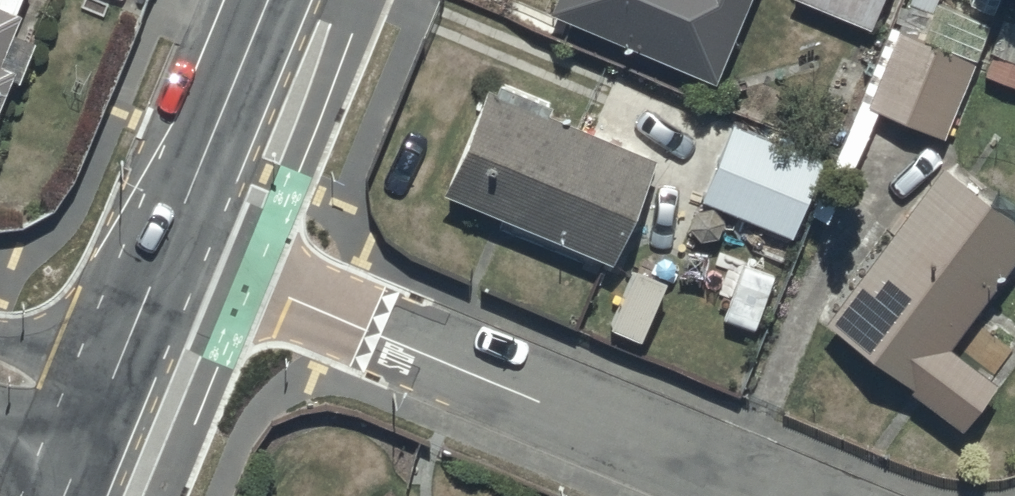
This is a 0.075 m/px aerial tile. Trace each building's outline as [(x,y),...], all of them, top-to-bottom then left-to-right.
[(17,0),(0,0),(0,45),(17,0)] [(742,0),(551,0),(549,5),(714,71),(742,0)] [(880,0),(814,0),(872,22),(880,0)] [(942,131),(973,51),(899,21),(866,98),(942,131)] [(10,58),(0,54),(0,86),(10,58)] [(655,149),(486,77),(444,186),(610,256),(655,149)] [(824,152),(731,116),(700,194),(793,230),(824,152)] [(938,152),(823,314),(911,377),(907,381),(964,421),(1014,349),(970,317),(1014,253),(1014,206),(938,152)] [(668,313),(613,289),(600,317),(656,342),(668,313)]
